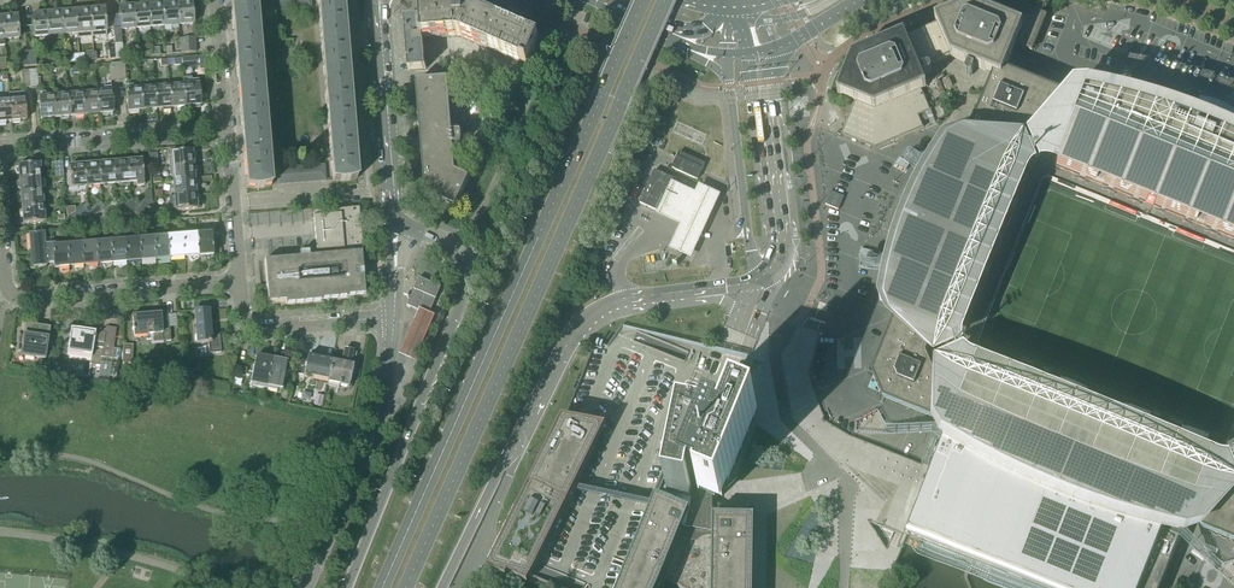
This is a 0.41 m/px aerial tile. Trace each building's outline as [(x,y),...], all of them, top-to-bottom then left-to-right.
[(232,21),(257,19),(255,0),(231,0),(232,13),(232,21)] [(271,0),(263,0),(264,12),(272,11),(271,0)] [(272,11),(280,11),(279,0),(271,0),(272,11)] [(280,11),(288,10),(287,0),(279,0),(280,11)] [(288,10),(295,9),(295,0),(287,0),(288,10)] [(295,9),(303,9),(302,0),(295,0),(295,9)] [(303,9),(311,8),(311,0),(302,0),(303,9)] [(319,15),(344,13),(343,4),(342,4),(342,0),(318,0),(319,15)] [(939,416),(949,420),(944,431),(947,432),(933,468),(908,529),(909,529),(907,535),(908,535),(1037,587),(1160,587),(1182,535),(1185,529),(1188,530),(1192,519),(1202,523),(1201,527),(1233,541),(1233,495),(1217,488),(1215,493),(1204,489),(1208,480),(1209,476),(1210,476),(1217,458),(1108,413),(1105,420),(1097,417),(1100,410),(974,359),(966,377),(967,377),(965,381),(961,390),(951,386),(953,380),(934,373),(926,353),(934,335),(928,332),(932,322),(941,326),(946,327),(946,328),(964,335),(1028,176),(1028,175),(1011,168),(1010,168),(1006,167),(1006,166),(997,162),(1001,152),(1007,155),(1015,136),(1034,128),(1053,135),(1055,130),(1065,134),(1061,143),(1062,143),(1060,147),(1053,165),(1233,239),(1233,139),(1226,136),(1230,124),(1227,122),(1224,120),(1220,118),(1216,117),(1213,115),(1209,114),(1205,113),(1201,112),(1197,111),(1192,122),(1169,114),(1158,110),(1147,107),(1136,104),(1125,101),(1118,99),(1103,95),(1092,93),(1083,90),(1077,104),(1067,100),(1069,96),(1005,70),(1015,45),(1032,52),(1047,16),(1011,1),(1004,18),(971,5),(935,20),(937,26),(906,39),(904,35),(852,57),(837,94),(855,102),(854,103),(847,107),(850,114),(842,134),(875,148),(893,140),(893,141),(894,140),(924,128),(918,116),(930,111),(924,95),(921,90),(926,88),(919,71),(951,58),(967,64),(985,71),(993,75),(967,139),(972,140),(967,151),(963,149),(944,141),(944,142),(939,149),(935,156),(930,164),(926,171),(922,179),(917,186),(914,194),(910,202),(906,209),(903,217),(900,225),(897,233),(894,242),(892,250),(889,258),(887,266),(885,275),(883,283),(881,292),(880,300),(880,301),(902,310),(898,320),(894,319),(872,372),(883,398),(937,420),(939,416)] [(178,3),(177,3),(179,25),(194,24),(192,2),(190,2),(183,2),(183,3),(182,3),(181,3),(181,4),(179,4),(179,3),(178,3)] [(163,5),(162,5),(164,26),(179,25),(177,3),(176,4),(176,3),(169,3),(169,4),(167,4),(166,4),(167,5),(164,5),(164,4),(163,4),(163,5)] [(149,6),(148,6),(150,28),(164,26),(162,5),(161,5),(161,4),(154,5),(155,5),(153,5),(152,5),(152,6),(150,6),(150,5),(149,5),(149,6)] [(135,7),(133,7),(135,29),(150,28),(148,6),(147,6),(147,5),(140,6),(140,7),(139,7),(139,6),(138,6),(138,7),(136,7),(135,7)] [(120,15),(112,15),(114,30),(135,29),(133,7),(133,6),(125,7),(125,8),(119,8),(120,15)] [(533,38),(468,9),(466,9),(465,8),(463,8),(462,8),(420,11),(421,18),(404,20),(406,45),(408,71),(426,70),(423,39),(455,37),(459,37),(462,38),(464,38),(466,39),(469,40),(487,48),(528,67),(539,40),(533,37),(533,38)] [(98,9),(89,10),(91,29),(91,32),(114,30),(112,15),(105,16),(105,9),(104,10),(104,9),(103,9),(103,10),(101,10),(101,9),(100,9),(100,10),(98,10),(98,9)] [(76,12),(75,12),(77,29),(77,34),(91,32),(91,29),(89,10),(81,11),(80,12),(80,11),(79,11),(79,12),(77,12),(77,11),(76,11),(76,12)] [(47,29),(48,36),(49,41),(50,41),(62,40),(63,40),(63,35),(62,29),(61,12),(53,13),(53,14),(51,14),(50,14),(51,14),(48,15),(48,14),(47,14),(46,14),(47,29)] [(70,12),(61,12),(62,29),(63,35),(77,34),(77,29),(75,12),(74,12),(72,13),(72,12),(71,12),(70,12)] [(319,15),(321,38),(345,36),(344,21),(345,21),(344,13),(319,15)] [(34,37),(48,36),(47,29),(46,14),(45,14),(39,14),(38,14),(38,15),(37,15),(36,15),(36,16),(34,16),(34,15),(33,15),(32,16),(34,37)] [(4,18),(3,18),(4,40),(19,38),(17,17),(16,17),(13,17),(11,17),(4,17),(4,18)] [(234,30),(235,45),(259,43),(258,29),(257,19),(232,21),(233,30),(234,30)] [(321,38),(323,65),(348,63),(347,52),(346,52),(345,36),(321,38)] [(180,39),(181,46),(196,45),(195,38),(180,39)] [(236,61),(236,72),(261,70),(259,43),(235,45),(236,61)] [(116,59),(115,44),(107,45),(109,59),(116,59)] [(122,44),(115,44),(116,59),(123,58),(122,44)] [(181,46),(182,53),(196,52),(196,45),(181,46)] [(35,51),(28,52),(29,66),(36,65),(35,51)] [(29,66),(28,52),(20,52),(21,58),(18,58),(19,62),(21,62),(22,67),(29,66)] [(182,58),(182,65),(183,68),(197,67),(197,57),(182,58)] [(124,63),(116,64),(118,80),(126,80),(124,63)] [(323,65),(325,86),(349,84),(348,69),(348,68),(348,63),(323,65)] [(109,64),(110,72),(110,81),(118,80),(116,64),(109,64)] [(37,70),(29,71),(30,88),(38,87),(37,70)] [(238,78),(239,93),(263,91),(261,70),(236,72),(237,78),(238,78)] [(30,88),(29,71),(22,72),(23,88),(30,88)] [(515,82),(504,77),(502,83),(512,88),(515,82)] [(949,79),(947,80),(943,82),(946,90),(953,87),(949,79)] [(184,83),(184,85),(186,107),(190,107),(190,109),(200,108),(200,106),(201,106),(200,98),(201,98),(200,97),(199,95),(200,95),(200,94),(199,80),(191,80),(191,82),(184,83)] [(448,80),(416,83),(425,193),(456,208),(470,179),(456,172),(453,147),(461,146),(462,144),(462,134),(460,133),(452,134),(448,80)] [(325,86),(327,107),(352,105),(351,99),(350,99),(349,84),(325,86)] [(143,110),(141,88),(133,89),(133,85),(126,85),(127,100),(126,100),(126,101),(127,100),(128,103),(127,103),(127,104),(128,112),(129,111),(129,114),(139,113),(139,111),(143,110)] [(184,85),(169,86),(171,108),(172,108),(173,108),(175,107),(175,108),(176,108),(177,107),(177,110),(185,109),(185,107),(186,107),(184,85)] [(169,86),(155,87),(157,109),(158,109),(161,109),(163,109),(163,111),(170,110),(170,108),(171,108),(169,86)] [(104,92),(96,92),(98,114),(102,114),(103,116),(112,115),(112,113),(113,113),(113,105),(113,104),(112,104),(112,102),(113,102),(113,101),(112,101),(111,87),(104,87),(104,92)] [(155,87),(141,88),(143,110),(143,111),(144,111),(144,110),(146,110),(147,110),(148,110),(148,112),(156,111),(156,109),(157,109),(155,87)] [(545,107),(554,111),(562,94),(553,90),(545,107)] [(240,109),(240,115),(265,113),(263,91),(239,93),(240,109)] [(55,118),(53,96),(46,97),(46,92),(39,93),(40,107),(39,107),(39,108),(40,108),(40,110),(39,110),(39,111),(40,111),(41,119),(42,119),(42,121),(52,120),(52,118),(55,118)] [(96,92),(82,93),(84,115),(85,115),(85,116),(85,115),(88,115),(90,115),(90,117),(98,116),(97,114),(98,114),(96,92)] [(82,93),(68,95),(69,116),(70,116),(70,117),(71,117),(71,116),(73,116),(73,117),(74,117),(74,116),(75,116),(76,118),(83,117),(83,115),(84,115),(82,93)] [(16,99),(9,100),(11,122),(12,122),(12,124),(20,123),(20,121),(26,121),(24,95),(17,95),(16,99)] [(68,95),(53,96),(55,118),(56,117),(56,118),(57,118),(56,117),(59,117),(61,117),(61,119),(69,119),(69,117),(69,116),(68,95)] [(0,101),(0,125),(6,124),(6,122),(11,122),(9,100),(0,101)] [(327,107),(329,134),(353,132),(352,116),(352,105),(327,107)] [(242,125),(243,141),(267,139),(265,113),(240,115),(241,125),(242,125)] [(329,134),(331,158),(356,156),(355,147),(354,147),(353,132),(329,134)] [(244,156),(245,168),(269,166),(267,139),(243,141),(244,156)] [(907,149),(900,161),(921,173),(928,162),(907,149)] [(680,150),(672,167),(698,179),(706,163),(680,150)] [(173,160),(174,167),(194,166),(193,160),(195,160),(196,153),(196,152),(193,152),(192,151),(183,151),(183,152),(180,152),(180,151),(180,152),(171,153),(171,160),(173,160)] [(356,156),(331,158),(333,182),(341,183),(349,182),(357,180),(356,164),(356,156)] [(142,160),(126,161),(128,181),(136,180),(137,186),(144,186),(143,172),(144,172),(143,172),(143,169),(142,160)] [(114,162),(112,162),(114,182),(114,184),(122,183),(122,182),(128,181),(126,161),(117,162),(114,162)] [(55,162),(56,177),(63,176),(62,162),(55,162)] [(99,163),(98,163),(100,183),(100,185),(107,185),(107,183),(114,182),(112,162),(103,163),(99,164),(99,163)] [(85,164),(83,165),(85,185),(85,186),(93,186),(93,184),(100,183),(98,163),(89,164),(85,165),(85,164)] [(19,175),(20,180),(39,179),(38,171),(41,171),(40,164),(31,164),(30,164),(30,165),(28,165),(28,164),(27,164),(27,165),(18,165),(18,167),(15,168),(17,175),(19,175)] [(85,185),(83,165),(69,166),(70,175),(70,178),(71,187),(78,187),(79,185),(85,185)] [(324,165),(317,166),(318,182),(325,181),(324,165)] [(173,175),(173,181),(195,179),(194,179),(194,175),(194,174),(196,174),(197,167),(198,166),(194,166),(174,167),(174,175),(173,175)] [(269,166),(245,168),(245,173),(246,173),(247,188),(255,189),(263,189),(271,186),(269,166)] [(695,258),(720,192),(699,184),(696,191),(671,181),(673,176),(654,169),(640,206),(681,221),(670,249),(695,258)] [(20,189),(21,194),(42,193),(42,189),(44,188),(46,186),(46,178),(39,179),(20,180),(20,181),(16,182),(18,189),(20,189)] [(174,190),(174,196),(196,194),(195,190),(196,190),(196,189),(197,188),(198,181),(199,181),(195,180),(195,179),(173,181),(173,182),(175,182),(175,189),(174,190)] [(141,202),(146,208),(153,202),(152,190),(146,190),(147,197),(141,202)] [(22,203),(22,208),(39,207),(43,207),(43,200),(41,200),(40,193),(42,193),(21,194),(21,196),(17,196),(17,197),(18,197),(20,204),(22,203)] [(196,194),(174,196),(174,197),(176,197),(177,203),(175,204),(176,211),(185,210),(185,211),(185,210),(188,210),(197,209),(197,203),(199,203),(199,196),(200,196),(200,195),(196,195),(196,194)] [(827,202),(835,205),(838,198),(830,195),(827,202)] [(132,200),(123,207),(118,211),(122,217),(131,210),(137,206),(132,200)] [(118,211),(123,207),(119,201),(104,212),(109,218),(118,211)] [(1108,205),(1135,216),(1137,212),(1110,201),(1108,205)] [(137,206),(131,210),(136,216),(146,208),(141,202),(137,206)] [(100,203),(96,205),(101,211),(105,208),(100,203)] [(87,204),(81,208),(86,214),(90,219),(101,211),(96,205),(91,209),(87,204)] [(39,207),(22,208),(22,210),(19,211),(21,218),(23,218),(23,224),(32,223),(33,223),(35,222),(35,223),(36,223),(45,222),(44,215),(42,214),(42,208),(43,208),(43,207),(39,207)] [(86,214),(81,208),(72,215),(77,220),(86,214)] [(264,261),(266,276),(266,280),(267,284),(266,284),(268,303),(286,302),(286,305),(322,302),(322,300),(348,298),(348,297),(365,295),(364,276),(363,276),(363,272),(365,272),(359,208),(313,212),(317,252),(309,253),(299,253),(300,258),(264,261)] [(1176,232),(1203,243),(1204,239),(1178,229),(1176,232)] [(196,231),(197,235),(198,257),(203,256),(207,261),(213,257),(213,256),(213,255),(213,249),(213,246),(211,234),(203,234),(203,231),(196,231)] [(182,232),(182,236),(184,258),(189,257),(192,263),(199,259),(198,257),(197,235),(188,236),(187,232),(182,232)] [(46,264),(53,263),(52,244),(45,245),(44,233),(29,234),(32,268),(47,266),(46,264)] [(168,234),(168,237),(170,259),(174,259),(178,264),(184,260),(184,258),(182,236),(170,237),(170,233),(168,234)] [(153,235),(153,239),(155,260),(160,260),(163,265),(170,261),(170,259),(168,237),(160,238),(160,234),(153,235)] [(139,236),(139,240),(141,261),(145,261),(149,266),(155,262),(155,260),(153,239),(146,239),(146,235),(139,236)] [(124,237),(124,241),(126,263),(131,262),(134,268),(141,263),(141,261),(139,240),(127,241),(126,237),(124,237)] [(110,238),(110,242),(112,264),(117,263),(120,269),(127,265),(126,263),(124,241),(112,242),(112,238),(110,238)] [(95,240),(96,243),(98,265),(102,265),(106,270),(112,266),(112,264),(110,242),(98,243),(98,239),(95,240)] [(66,242),(67,246),(69,267),(73,267),(77,272),(83,268),(83,266),(81,244),(72,245),(72,241),(66,242)] [(81,241),(81,244),(83,266),(88,266),(91,271),(98,267),(98,265),(96,243),(83,244),(83,241),(81,241)] [(52,244),(53,263),(54,269),(59,268),(62,274),(69,269),(69,267),(67,246),(59,246),(59,242),(52,243),(52,244)] [(862,255),(861,268),(884,270),(886,257),(862,255)] [(419,278),(407,306),(429,315),(441,287),(419,278)] [(419,309),(400,355),(416,361),(435,315),(419,309)] [(209,344),(209,354),(221,353),(220,334),(211,335),(209,310),(194,311),(196,335),(195,336),(196,341),(197,341),(197,344),(208,343),(208,344),(209,344)] [(132,328),(133,331),(134,331),(134,336),(135,336),(146,335),(147,335),(154,334),(154,342),(171,341),(169,314),(161,315),(160,314),(133,316),(133,327),(132,328)] [(21,356),(39,358),(45,359),(44,358),(49,328),(26,325),(25,325),(25,326),(26,326),(24,336),(27,336),(26,344),(23,343),(21,356)] [(933,468),(922,464),(921,465),(849,436),(823,420),(822,420),(782,396),(758,381),(758,380),(760,379),(753,361),(737,357),(715,351),(621,327),(607,347),(596,342),(565,418),(562,417),(541,459),(535,458),(531,477),(530,482),(487,569),(506,577),(508,573),(514,576),(513,577),(527,584),(531,577),(559,587),(659,587),(663,578),(682,587),(881,587),(887,572),(892,574),(904,546),(908,535),(907,535),(909,529),(908,529),(933,468)] [(92,355),(92,352),(93,352),(92,351),(93,346),(102,348),(101,357),(112,358),(114,345),(104,344),(106,330),(105,330),(96,329),(95,328),(95,332),(77,329),(72,329),(72,328),(71,328),(71,329),(71,334),(70,334),(68,345),(69,345),(69,348),(68,348),(84,351),(83,355),(84,355),(84,354),(91,355),(91,356),(92,356),(92,355)] [(171,347),(172,359),(178,359),(180,349),(180,346),(171,347)] [(332,361),(328,381),(327,385),(338,388),(340,389),(341,387),(349,388),(353,366),(351,365),(353,351),(345,349),(342,363),(332,361)] [(328,381),(332,361),(308,356),(307,360),(300,358),(297,374),(304,375),(312,377),(311,377),(312,377),(317,378),(318,379),(318,378),(322,379),(323,380),(323,379),(328,380),(328,381)] [(250,386),(267,389),(273,360),(256,357),(250,386)] [(273,360),(267,389),(281,392),(283,378),(286,379),(287,375),(284,374),(286,363),(273,360)]
